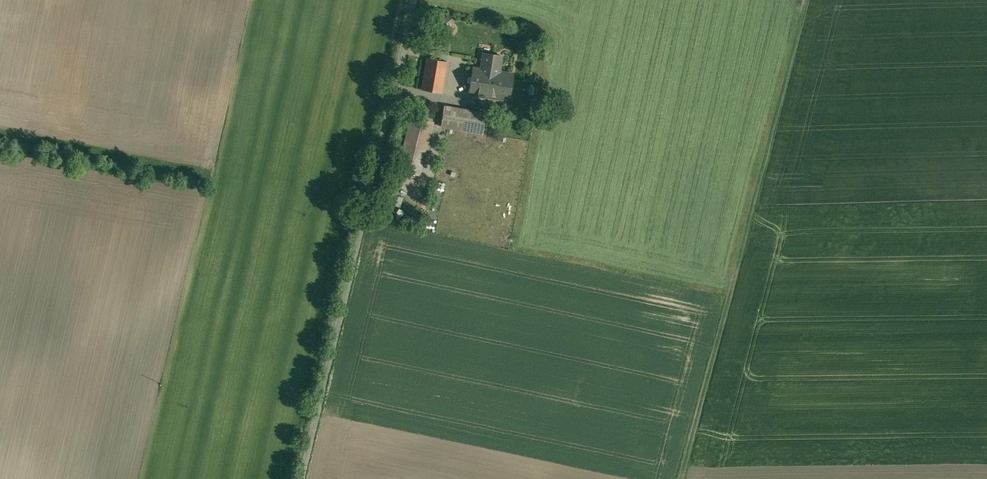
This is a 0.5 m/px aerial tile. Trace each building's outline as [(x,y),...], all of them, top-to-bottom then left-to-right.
[(447,61),(427,58),(422,89),(442,93),(447,61)] [(507,72),(473,67),(469,93),(503,99),(507,72)] [(485,112),(445,106),(441,126),(482,133),(485,112)] [(429,123),(404,117),(398,143),(423,149),(429,123)]
